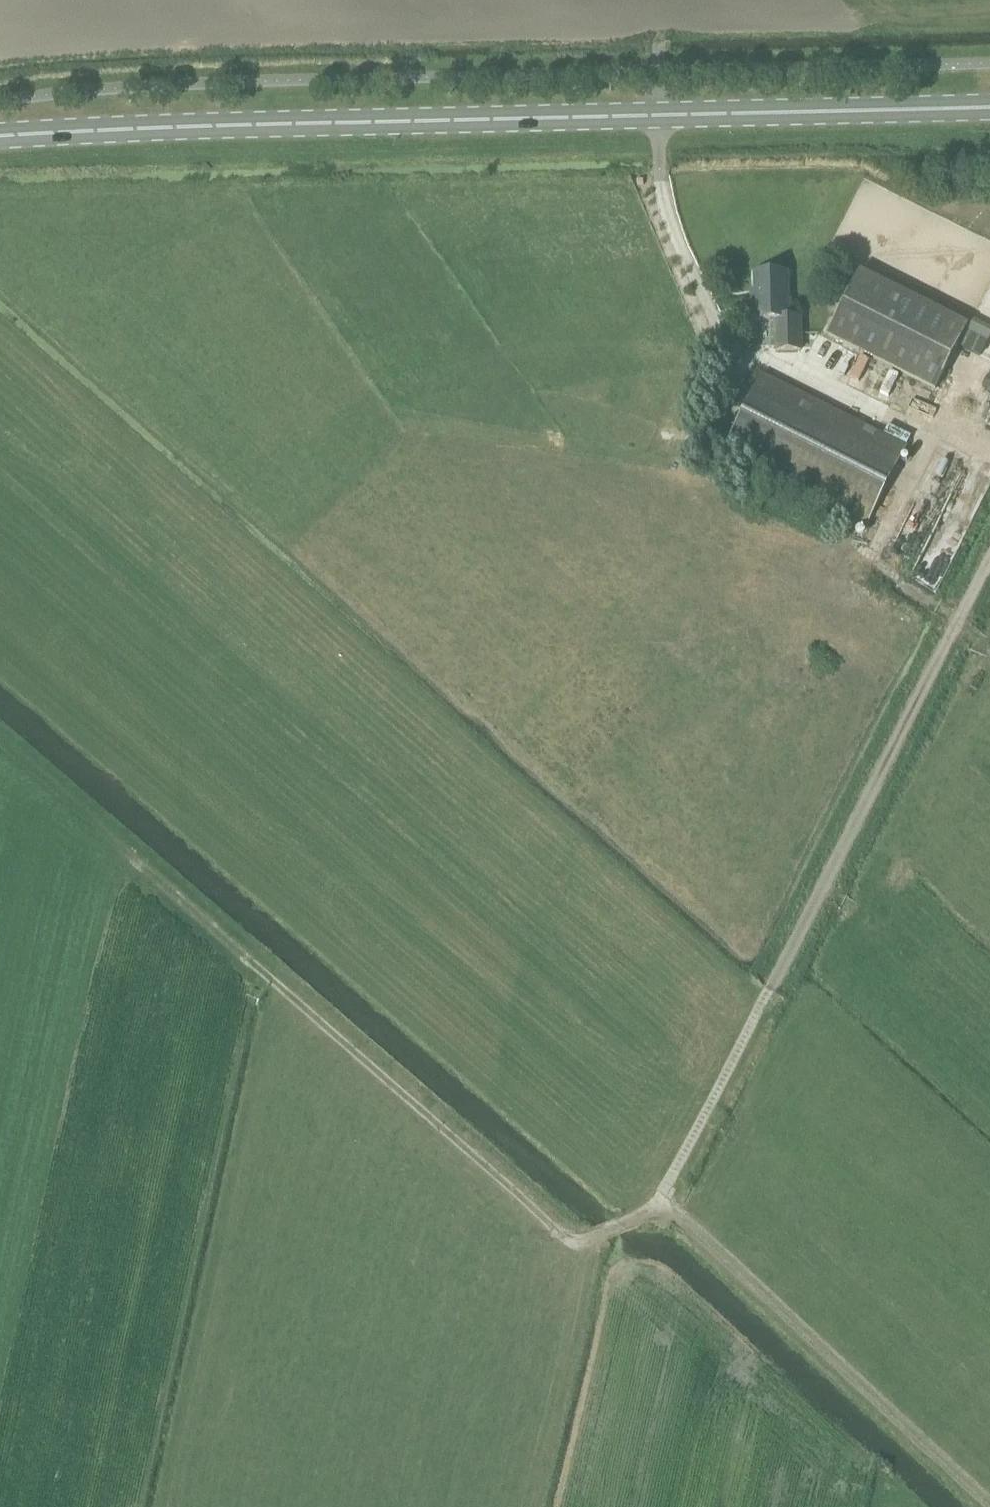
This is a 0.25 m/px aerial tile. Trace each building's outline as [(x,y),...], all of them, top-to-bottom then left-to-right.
[(829,335),(937,388),(965,331),(987,342),(989,336),(989,331),(970,321),(969,324),(861,270),(829,335)] [(802,351),(801,317),(789,317),(787,273),(756,273),(756,301),(752,301),(753,321),(777,320),(778,351),(802,351)] [(867,524),(907,445),(764,374),(724,452),(851,516),(867,524)]
